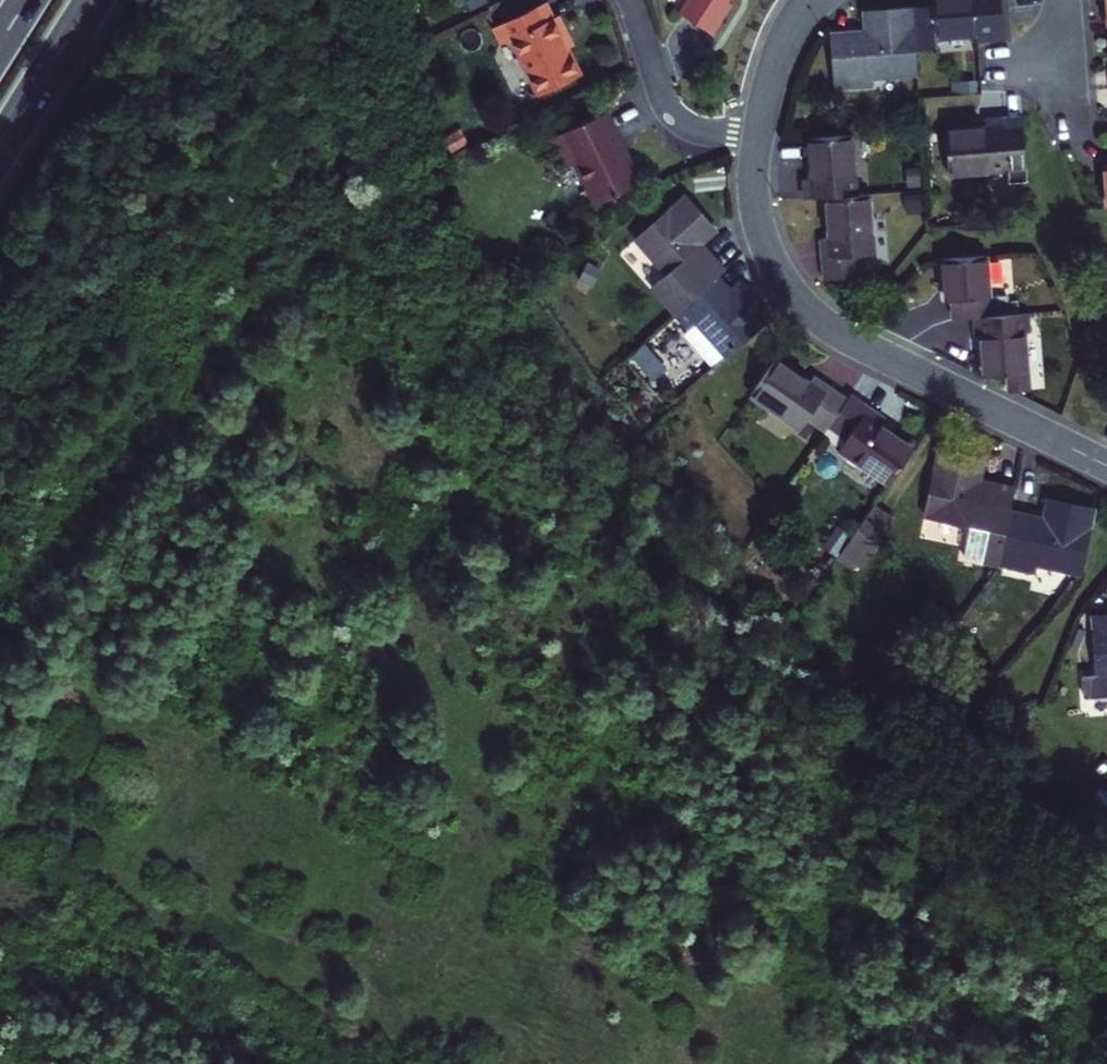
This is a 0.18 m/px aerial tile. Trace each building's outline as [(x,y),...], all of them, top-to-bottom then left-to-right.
[(680,16),(691,24),(710,36),(728,5),(726,4),(728,0),(690,0),(680,16)] [(922,56),(944,54),(944,47),(986,44),(986,50),(1010,47),(1006,0),(986,0),(965,3),(941,5),(941,16),(919,18),(922,56)] [(543,6),(491,31),(499,47),(508,43),(536,98),(576,78),(563,50),(559,41),(565,37),(557,21),(551,23),(543,6)] [(924,86),(922,56),(919,18),(877,23),(878,43),(871,44),(837,47),(841,100),(878,97),(877,91),(924,86)] [(878,43),(877,23),(870,24),(870,35),(871,44),(878,43)] [(599,109),(545,136),(560,165),(571,162),(591,203),(635,180),(620,151),(618,152),(615,146),(611,140),(614,138),(599,109)] [(1035,188),(1030,124),(1017,125),(990,128),(990,138),(952,141),(955,182),(1015,177),(1016,190),(1035,188)] [(862,207),(857,144),(815,150),(818,178),(820,190),(810,191),(812,212),(834,210),(862,207)] [(722,273),(699,246),(693,238),(706,225),(683,198),(633,243),(662,277),(658,281),(681,310),(714,280),(722,273)] [(862,207),(834,210),(837,239),(838,249),(833,251),(834,271),(884,265),(878,205),(862,207)] [(714,234),(706,225),(693,238),(699,246),(705,241),(714,234)] [(999,305),(995,265),(953,269),(955,290),(957,308),(963,308),(965,326),(987,325),(1007,322),(1005,304),(999,305)] [(681,310),(673,317),(685,331),(674,341),(704,376),(748,337),(725,311),(721,306),(730,300),(714,280),(681,310)] [(1043,337),(1041,319),(1007,322),(987,325),(988,342),(995,342),(996,357),(1000,384),(1021,381),(1024,401),(1044,397),(1037,338),(1043,337)] [(807,382),(782,364),(757,399),(805,434),(813,423),(830,435),(832,430),(851,404),(819,381),(813,387),(807,382)] [(851,404),(832,430),(850,444),(843,454),(891,490),(916,452),(890,433),(884,430),(888,423),(854,399),(851,404)] [(975,477),(977,458),(938,450),(926,516),(973,526),(972,532),(1006,539),(1012,506),(1016,485),(981,479),(975,477)] [(985,459),(977,458),(975,477),(981,479),(983,471),(985,459)] [(1046,514),(1054,516),(1059,496),(1050,495),(1048,504),(1046,514)] [(1006,539),(1002,562),(1038,569),(1039,563),(1085,572),(1096,505),(1059,496),(1054,516),(1046,514),(1012,506),(1006,539)] [(878,510),(847,559),(865,573),(898,522),(878,510)] [(1006,539),(972,532),(968,555),(1002,562),(1006,539)] [(1095,623),(1097,680),(1093,680),(1090,684),(1089,693),(1088,703),(1106,703),(1106,623),(1095,623)]
